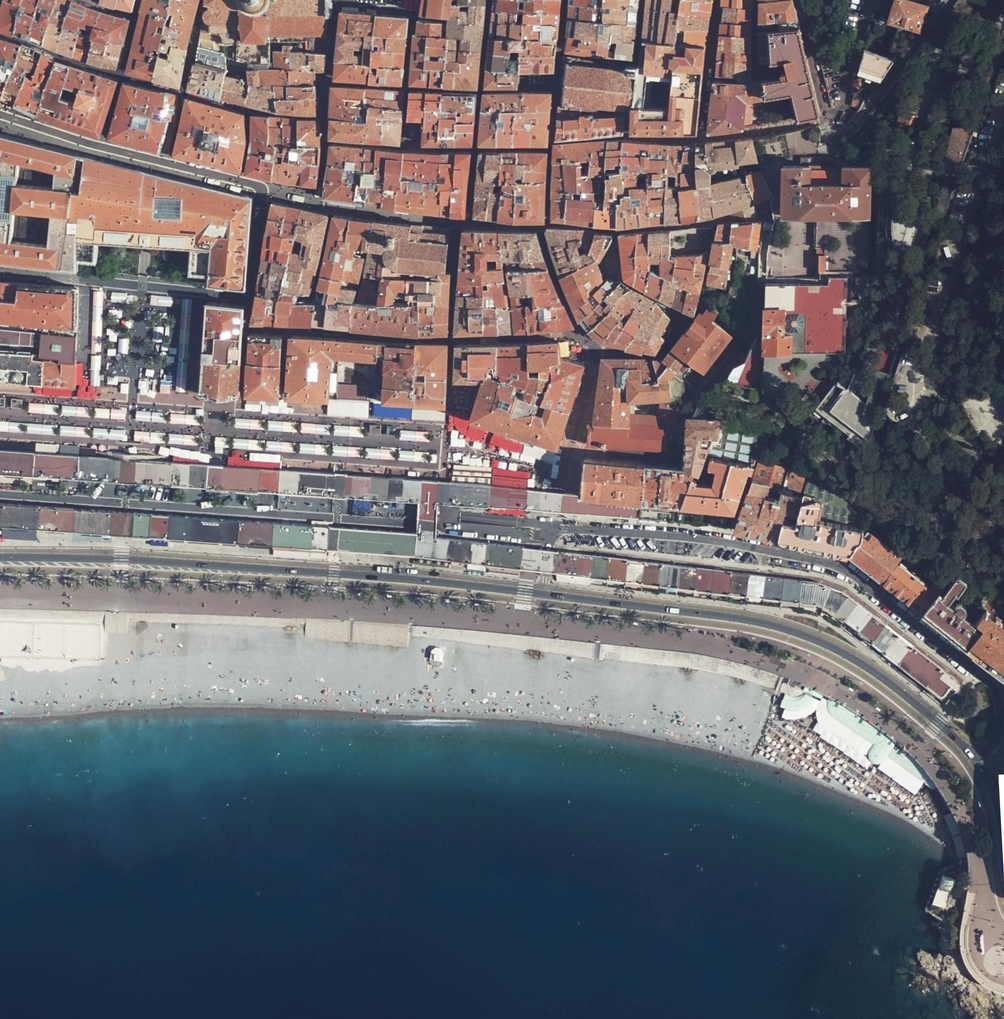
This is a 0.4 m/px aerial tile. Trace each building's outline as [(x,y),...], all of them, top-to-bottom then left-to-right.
[(16,34),(24,5),(25,0),(7,0),(0,25),(0,28),(16,34)] [(56,0),(41,0),(39,9),(24,5),(16,34),(35,41),(44,44),(56,0)] [(41,0),(25,0),(24,5),(39,9),(41,0)] [(44,44),(58,50),(67,17),(72,0),(56,0),(44,44)] [(78,0),(72,0),(67,17),(84,24),(93,28),(93,33),(95,34),(110,38),(125,43),(130,23),(131,18),(113,13),(98,8),(78,0)] [(117,5),(134,9),(136,0),(118,0),(117,5)] [(188,47),(192,31),(198,6),(200,0),(145,0),(143,9),(171,17),(165,41),(188,47)] [(309,33),(326,34),(327,14),(331,14),(332,0),(207,0),(206,3),(216,5),(215,8),(213,8),(209,9),(208,10),(205,13),(204,17),(205,21),(206,23),(210,25),(212,25),(212,29),(206,28),(206,31),(223,35),(224,42),(267,41),(270,35),(309,33)] [(420,13),(451,16),(452,3),(461,3),(471,3),(486,4),(487,0),(422,0),(420,13)] [(494,9),(520,10),(521,0),(495,0),(494,3),(494,9)] [(561,0),(528,0),(526,10),(560,11),(561,2),(561,0)] [(603,5),(601,20),(604,20),(637,24),(638,11),(639,0),(603,0),(603,5)] [(646,17),(643,40),(675,43),(675,41),(677,25),(678,11),(679,8),(671,7),(672,0),(648,0),(646,17)] [(713,0),(680,0),(679,8),(678,11),(712,15),(713,6),(713,0)] [(725,7),(753,9),(753,0),(722,0),(721,7),(725,7)] [(800,27),(794,1),(794,0),(767,0),(760,1),(760,30),(800,27)] [(929,8),(904,0),(898,0),(888,27),(920,36),(929,8)] [(452,3),(451,16),(450,21),(448,48),(482,50),(485,15),(486,4),(471,3),(471,10),(461,10),(461,3),(452,3)] [(603,5),(570,3),(570,9),(569,17),(601,20),(603,5)] [(753,9),(725,7),(724,15),(724,22),(752,24),(753,15),(753,9)] [(129,70),(155,77),(165,41),(171,17),(143,9),(140,23),(129,70)] [(492,23),(491,37),(520,38),(521,28),(525,28),(526,10),(520,10),(494,9),(492,23)] [(560,11),(526,10),(525,28),(524,35),(558,37),(559,21),(560,11)] [(710,23),(712,15),(678,11),(677,25),(709,30),(710,23)] [(376,33),(377,14),(360,13),(342,12),(340,31),(376,33)] [(384,15),(377,14),(376,33),(407,35),(409,17),(394,16),(384,15)] [(84,24),(67,17),(58,50),(62,51),(74,55),(82,30),(84,24)] [(598,36),(635,41),(637,24),(604,20),(604,27),(600,26),(601,20),(569,17),(568,23),(568,33),(598,36)] [(450,21),(420,19),(419,25),(418,33),(416,33),(415,39),(413,65),(446,67),(448,48),(450,21)] [(752,24),(724,22),(722,22),(721,28),(721,34),(753,37),(752,24)] [(708,45),(709,30),(677,25),(675,41),(706,45),(708,45)] [(752,75),(739,76),(739,78),(739,81),(715,80),(714,90),(709,131),(753,126),(752,105),(761,103),(760,96),(790,92),(797,119),(820,114),(815,90),(804,44),(800,27),(760,30),(762,65),(764,79),(753,81),(753,78),(752,75)] [(85,59),(89,60),(95,34),(93,33),(82,30),(74,55),(85,59)] [(206,31),(202,30),(200,38),(215,41),(224,42),(223,35),(206,31)] [(374,48),(376,33),(340,31),(339,45),(337,61),(372,64),(405,66),(406,49),(374,48)] [(267,41),(224,42),(226,53),(227,58),(251,63),(253,81),(247,80),(244,101),(279,109),(278,95),(277,84),(316,85),(315,75),(315,70),(326,69),(327,56),(327,53),(307,52),(309,33),(270,35),(267,41)] [(307,52),(327,53),(329,35),(326,34),(309,33),(307,52)] [(407,35),(376,33),(374,48),(406,49),(406,45),(407,35)] [(566,49),(596,53),(598,36),(568,33),(567,41),(566,49)] [(99,63),(103,64),(110,38),(95,34),(89,60),(99,63)] [(753,37),(721,34),(720,41),(720,49),(752,52),(753,37)] [(522,50),(556,52),(557,49),(558,37),(524,35),(524,38),(522,50)] [(634,48),(635,41),(598,36),(596,53),(634,56),(634,48)] [(23,44),(0,37),(0,96),(3,97),(23,44)] [(488,69),(511,69),(512,59),(522,60),(522,50),(524,38),(520,38),(491,37),(489,53),(488,69)] [(119,68),(125,43),(110,38),(103,64),(106,65),(119,68)] [(705,55),(706,45),(675,41),(675,43),(643,40),(642,50),(640,64),(646,64),(644,112),(634,111),(633,119),(633,131),(697,132),(702,89),(705,55)] [(183,71),(188,47),(165,41),(155,77),(181,84),(183,71)] [(214,50),(226,53),(224,42),(215,41),(214,50)] [(44,52),(23,44),(3,97),(12,102),(16,103),(44,52)] [(199,47),(196,63),(229,70),(227,58),(226,53),(214,50),(199,47)] [(446,67),(444,84),(453,84),(478,85),(480,70),(482,50),(448,48),(446,67)] [(719,55),(718,60),(752,61),(752,52),(720,49),(719,55)] [(880,80),(896,59),(866,49),(861,67),(859,72),(862,73),(880,80)] [(522,60),(521,69),(526,69),(555,68),(556,52),(522,50),(522,60)] [(57,59),(44,52),(16,103),(34,111),(38,113),(57,59)] [(565,100),(565,106),(626,111),(634,111),(644,112),(646,64),(640,64),(569,56),(569,62),(568,62),(567,69),(565,93),(564,97),(564,100),(565,100)] [(118,79),(57,59),(38,113),(61,121),(102,134),(118,79)] [(752,61),(718,60),(718,70),(717,75),(739,76),(752,75),(752,67),(752,61)] [(349,79),(371,81),(372,64),(337,61),(336,69),(336,78),(349,79)] [(229,70),(196,63),(190,88),(202,91),(222,96),(227,76),(229,70)] [(403,71),(405,66),(372,64),(371,81),(381,81),(401,82),(403,71)] [(446,67),(413,65),(411,82),(428,83),(444,84),(446,67)] [(519,84),(521,69),(511,69),(488,69),(486,85),(506,85),(519,85),(519,84)] [(542,80),(552,79),(552,69),(522,69),(522,76),(542,76),(542,80)] [(880,80),(862,73),(853,99),(864,105),(869,97),(870,96),(880,80)] [(241,101),(244,101),(247,80),(227,76),(222,96),(241,101)] [(172,135),(176,119),(163,115),(167,91),(126,81),(110,137),(129,143),(145,147),(168,152),(172,135)] [(278,95),(317,96),(316,90),(316,85),(277,84),(278,95)] [(365,104),(366,88),(334,85),(333,106),(332,117),(364,119),(365,104)] [(393,90),(366,88),(365,104),(403,106),(404,91),(393,90)] [(443,108),(444,91),(438,91),(426,91),(411,90),(409,117),(409,118),(426,119),(427,107),(443,108)] [(163,115),(176,119),(177,113),(179,94),(172,93),(167,91),(163,115)] [(446,92),(444,91),(443,108),(476,109),(477,93),(460,92),(458,92),(446,92)] [(534,108),(551,109),(552,91),(523,92),(519,92),(486,93),(484,109),(501,109),(534,108)] [(278,95),(279,109),(293,110),(310,112),(317,111),(317,96),(278,95)] [(224,106),(187,96),(183,122),(175,154),(218,164),(242,170),(248,141),(246,125),(245,112),(224,106)] [(403,106),(365,104),(364,119),(368,120),(367,138),(400,141),(401,136),(402,117),(403,106)] [(588,135),(624,132),(625,119),(626,111),(565,106),(560,106),(559,122),(557,138),(588,135)] [(440,143),(443,108),(427,107),(426,119),(425,123),(424,143),(440,143)] [(476,109),(443,108),(440,143),(473,143),(475,121),(476,109)] [(531,143),(534,108),(501,109),(498,143),(510,143),(531,143)] [(550,126),(551,109),(534,108),(531,143),(535,143),(549,143),(550,126)] [(501,109),(484,109),(483,121),(481,143),(498,143),(501,109)] [(625,119),(633,119),(634,111),(626,111),(625,119)] [(266,176),(274,178),(280,145),(264,141),(269,115),(254,115),(253,139),(248,172),(266,176)] [(264,141),(280,145),(281,136),(285,116),(280,116),(269,115),(264,141)] [(291,117),(285,116),(281,136),(296,138),(299,118),(291,117)] [(364,119),(332,117),(331,135),(346,136),(367,138),(368,120),(364,119)] [(308,118),(299,118),(296,138),(295,143),(323,145),(320,119),(308,118)] [(954,124),(944,172),(959,175),(970,128),(954,124)] [(80,263),(92,157),(0,134),(0,261),(66,268),(79,270),(80,263)] [(280,145),(274,178),(285,180),(289,181),(292,159),(295,143),(296,138),(281,136),(280,145)] [(755,160),(750,137),(708,142),(701,143),(703,168),(739,165),(738,161),(755,160)] [(622,167),(624,139),(615,139),(609,140),(607,166),(622,167)] [(644,171),(644,142),(636,141),(624,139),(622,167),(622,170),(638,171),(644,171)] [(607,166),(609,140),(598,141),(557,144),(556,156),(556,162),(575,163),(574,177),(581,178),(581,165),(590,165),(590,178),(603,179),(606,179),(607,166)] [(670,174),(670,144),(660,143),(651,142),(651,171),(651,185),(670,185),(670,174)] [(321,162),(323,145),(295,143),(292,159),(321,162)] [(332,143),(329,162),(364,166),(366,146),(353,145),(332,143)] [(703,168),(701,143),(695,144),(686,145),(691,186),(696,186),(704,185),(703,168)] [(691,186),(686,145),(678,144),(670,144),(670,174),(685,175),(686,186),(691,186)] [(366,146),(364,166),(385,169),(383,204),(396,206),(405,150),(392,148),(366,146)] [(853,149),(838,148),(838,157),(853,158),(853,149)] [(405,150),(396,206),(427,211),(442,212),(442,151),(405,150)] [(442,151),(442,212),(447,213),(452,214),(458,151),(450,151),(442,151)] [(458,151),(452,214),(459,214),(465,214),(467,199),(472,151),(471,151),(458,151)] [(502,181),(504,151),(482,151),(477,196),(474,216),(485,217),(499,219),(501,186),(502,181)] [(517,180),(519,151),(508,151),(504,151),(502,181),(508,181),(507,186),(517,187),(517,180)] [(524,151),(519,151),(517,180),(547,180),(547,152),(544,151),(527,151),(524,151)] [(92,157),(80,263),(99,264),(100,245),(144,248),(192,251),(191,274),(208,276),(207,284),(247,288),(247,285),(253,196),(230,190),(184,179),(182,179),(180,178),(149,171),(103,160),(92,157)] [(292,159),(289,181),(318,184),(321,165),(321,162),(292,159)] [(364,166),(329,162),(328,173),(326,185),(325,196),(359,201),(367,202),(369,182),(362,181),(364,166)] [(575,163),(556,162),(555,179),(554,199),(575,199),(575,191),(584,191),(583,200),(592,202),(592,206),(597,208),(597,203),(601,203),(603,179),(590,178),(581,178),(574,177),(575,163)] [(870,220),(870,166),(782,165),(781,192),(781,218),(870,220)] [(369,182),(367,202),(376,203),(383,204),(385,169),(364,166),(362,181),(369,182)] [(622,170),(622,167),(607,166),(606,179),(604,203),(601,203),(597,203),(597,208),(595,224),(608,224),(619,223),(621,184),(622,170)] [(622,170),(621,184),(638,184),(638,171),(622,170)] [(758,201),(773,192),(762,171),(749,175),(758,201)] [(758,201),(749,175),(733,180),(725,182),(731,211),(758,201)] [(547,180),(517,180),(517,187),(517,192),(524,192),(523,199),(516,199),(515,221),(520,220),(545,220),(547,180)] [(711,184),(716,214),(724,213),(731,211),(725,182),(722,184),(713,184),(711,184)] [(621,184),(619,223),(634,223),(651,222),(651,185),(638,184),(621,184)] [(711,184),(704,185),(696,186),(701,217),(704,217),(716,214),(711,184)] [(651,185),(651,222),(663,221),(667,221),(670,185),(651,185)] [(670,185),(667,221),(669,221),(684,220),(681,192),(676,192),(676,185),(670,185)] [(501,186),(499,219),(505,219),(515,221),(516,199),(517,192),(517,187),(507,186),(501,186)] [(696,186),(691,186),(686,186),(681,186),(681,192),(684,220),(695,218),(701,217),(696,186)] [(575,199),(554,199),(554,203),(553,219),(579,222),(595,224),(597,208),(592,206),(592,202),(583,200),(584,191),(575,191),(575,199)] [(772,220),(781,218),(781,192),(773,192),(774,199),(770,200),(772,220)] [(270,216),(268,230),(283,232),(288,205),(280,203),(273,201),(270,216)] [(296,235),(300,208),(294,206),(288,205),(283,232),(296,235)] [(312,293),(330,214),(315,211),(300,208),(296,235),(290,260),(287,271),(284,284),(283,288),(301,291),(312,293)] [(352,217),(335,215),(320,286),(356,289),(359,279),(341,278),(352,217)] [(354,217),(352,217),(341,278),(359,279),(364,255),(354,254),(355,245),(366,247),(373,220),(354,217)] [(389,221),(373,220),(366,247),(370,247),(365,274),(380,276),(384,260),(387,247),(390,235),(412,237),(413,224),(389,221)] [(745,222),(734,222),(731,242),(735,243),(762,245),(764,221),(761,221),(745,222)] [(731,242),(734,222),(719,224),(715,242),(731,242)] [(432,226),(413,224),(412,237),(449,241),(450,228),(432,226)] [(596,263),(596,232),(577,228),(548,228),(548,229),(553,253),(558,268),(561,275),(596,263)] [(490,280),(498,280),(505,280),(502,256),(506,255),(503,231),(473,229),(464,229),(461,265),(460,281),(485,280),(490,280)] [(266,242),(264,256),(290,260),(296,235),(283,232),(268,230),(266,242)] [(656,231),(650,231),(653,259),(667,259),(671,259),(671,253),(672,230),(656,231)] [(531,232),(503,231),(506,255),(524,256),(524,247),(528,247),(528,256),(545,256),(538,232),(531,232)] [(653,259),(650,231),(621,234),(624,260),(626,277),(646,289),(654,266),(653,259)] [(614,235),(596,232),(596,263),(599,262),(606,248),(614,235)] [(446,273),(449,244),(399,238),(395,241),(392,243),(387,247),(384,251),(382,256),(384,260),(385,264),(387,266),(398,269),(446,273)] [(731,242),(715,242),(714,250),(711,263),(729,265),(735,243),(731,242)] [(819,271),(828,270),(826,249),(818,249),(819,271)] [(699,254),(696,255),(692,272),(705,275),(710,251),(704,252),(699,254)] [(696,255),(671,253),(671,259),(667,259),(667,274),(679,280),(688,286),(692,272),(696,255)] [(524,256),(506,255),(508,268),(549,268),(545,259),(545,256),(528,256),(524,256)] [(263,261),(262,267),(287,271),(290,260),(264,256),(263,261)] [(605,290),(596,263),(561,275),(563,279),(570,298),(574,306),(605,290)] [(729,265),(711,263),(710,271),(707,281),(725,284),(729,265)] [(654,266),(646,289),(653,293),(660,297),(667,274),(654,266)] [(261,274),(260,281),(284,284),(287,271),(262,267),(261,274)] [(551,275),(549,268),(508,268),(512,302),(562,302),(558,292),(551,275)] [(385,269),(383,280),(382,292),(396,295),(397,285),(409,287),(409,285),(412,286),(411,297),(422,299),(435,300),(450,302),(450,293),(451,274),(446,273),(385,269)] [(705,275),(692,272),(688,286),(702,290),(704,279),(705,275)] [(665,301),(670,304),(679,280),(667,274),(660,297),(665,301)] [(766,393),(781,396),(781,353),(846,354),(848,277),(833,277),(830,277),(829,285),(768,283),(764,392),(766,393)] [(382,292),(383,280),(364,279),(359,301),(382,304),(382,292)] [(485,280),(460,281),(459,286),(459,294),(484,295),(485,306),(497,306),(508,306),(505,280),(498,280),(490,280),(490,288),(485,288),(485,280)] [(673,305),(682,311),(688,286),(679,280),(670,304),(673,305)] [(0,281),(0,320),(44,324),(77,328),(79,288),(51,285),(0,281)] [(270,322),(278,323),(283,288),(284,284),(260,281),(258,290),(253,322),(270,322)] [(630,287),(621,282),(605,290),(574,306),(576,313),(579,318),(630,287)] [(356,289),(320,286),(318,298),(329,299),(326,325),(336,325),(353,327),(353,301),(356,289)] [(694,309),(702,290),(688,286),(682,311),(686,314),(691,317),(694,309)] [(636,291),(630,287),(579,318),(581,321),(583,324),(588,330),(598,337),(603,341),(624,345),(654,301),(643,295),(636,291)] [(283,288),(278,323),(296,323),(313,323),(318,301),(299,299),(301,291),(283,288)] [(395,331),(407,331),(408,296),(396,295),(382,292),(382,304),(394,304),(393,310),(381,310),(380,329),(395,331)] [(456,333),(485,332),(485,306),(484,295),(459,294),(458,308),(456,333)] [(413,332),(420,332),(422,299),(411,297),(408,296),(407,331),(413,332)] [(318,324),(326,325),(329,299),(318,298),(318,301),(313,323),(318,324)] [(427,332),(434,332),(435,300),(422,299),(420,332),(427,332)] [(449,321),(450,302),(435,300),(434,332),(448,331),(449,321)] [(365,328),(380,329),(381,310),(382,304),(359,301),(353,301),(353,327),(365,328)] [(659,306),(654,301),(624,345),(634,347),(643,349),(652,333),(664,311),(659,306)] [(573,324),(562,302),(512,302),(516,330),(544,328),(556,326),(573,324)] [(204,349),(242,352),(245,307),(207,304),(205,329),(204,349)] [(491,331),(498,331),(497,306),(485,306),(485,332),(491,331)] [(504,331),(512,330),(508,306),(497,306),(498,331),(504,331)] [(705,315),(701,312),(696,319),(692,324),(683,336),(672,349),(707,377),(714,368),(710,363),(732,335),(713,321),(720,311),(712,306),(705,315)] [(670,317),(664,311),(652,333),(663,339),(665,341),(668,342),(680,325),(670,317)] [(77,328),(44,324),(43,332),(0,328),(0,342),(42,346),(41,354),(34,353),(34,359),(44,360),(76,363),(76,354),(77,328)] [(663,339),(652,333),(643,349),(650,350),(656,351),(663,339)] [(283,336),(251,334),(248,393),(264,394),(281,395),(283,336)] [(339,356),(340,339),(317,337),(293,336),(290,396),(316,397),(337,399),(338,385),(339,356)] [(379,357),(380,341),(340,339),(339,356),(379,357)] [(415,402),(416,343),(380,341),(379,357),(387,358),(386,390),(386,400),(415,402)] [(522,389),(530,389),(533,374),(533,373),(532,367),(529,342),(509,343),(498,343),(497,371),(497,374),(522,377),(522,389)] [(543,342),(529,342),(532,367),(544,367),(544,373),(533,373),(533,374),(530,389),(522,389),(522,394),(547,402),(555,375),(553,358),(560,357),(559,355),(558,342),(543,342)] [(447,345),(416,343),(415,402),(445,404),(445,390),(446,380),(447,345)] [(497,371),(498,343),(486,343),(457,344),(456,367),(455,380),(483,380),(485,372),(497,371)] [(241,367),(242,352),(204,349),(203,359),(200,394),(218,396),(235,397),(238,397),(240,372),(240,369),(241,367)] [(707,377),(672,349),(664,359),(657,359),(602,358),(600,376),(596,419),(596,420),(629,424),(631,413),(632,401),(663,402),(662,415),(664,415),(677,416),(678,408),(679,405),(685,404),(707,377)] [(43,384),(44,360),(34,359),(34,353),(0,350),(0,381),(13,382),(43,384)] [(565,359),(560,357),(553,358),(555,375),(547,402),(571,410),(572,405),(585,364),(579,362),(565,359)] [(74,386),(76,363),(44,360),(43,384),(59,385),(74,386)] [(485,372),(483,380),(472,419),(494,426),(558,446),(571,410),(547,402),(522,394),(522,389),(522,377),(497,374),(497,371),(485,372)] [(867,448),(888,385),(875,380),(872,385),(867,402),(838,380),(817,406),(846,429),(845,431),(867,448)] [(338,385),(337,399),(345,399),(346,385),(338,385)] [(345,399),(353,399),(353,385),(346,385),(345,399)] [(353,385),(353,399),(361,399),(362,386),(353,385)] [(362,386),(361,399),(370,400),(370,389),(370,386),(362,386)] [(377,400),(386,400),(386,390),(370,389),(370,400),(377,400)] [(29,400),(14,399),(13,409),(28,410),(29,408),(29,400)] [(669,428),(667,450),(675,451),(685,451),(688,417),(686,414),(684,412),(682,411),(678,408),(677,416),(664,415),(669,428)] [(695,483),(682,482),(681,502),(722,510),(718,528),(729,530),(746,470),(749,470),(766,429),(722,409),(721,417),(718,435),(713,434),(695,483)] [(629,424),(596,420),(594,420),(589,420),(587,444),(659,449),(667,450),(669,428),(664,415),(662,415),(631,413),(629,424)] [(688,417),(685,451),(684,459),(684,467),(682,482),(695,483),(713,434),(718,435),(721,417),(693,413),(688,417)] [(0,448),(0,473),(33,476),(35,451),(1,449),(0,448)] [(58,453),(35,451),(33,476),(77,479),(79,454),(58,453)] [(122,481),(122,482),(123,482),(126,483),(130,483),(131,483),(131,482),(133,461),(133,459),(133,454),(128,454),(124,453),(123,457),(123,458),(123,460),(122,481)] [(105,456),(79,454),(77,479),(103,481),(105,456)] [(114,457),(105,456),(103,481),(122,482),(122,481),(123,460),(123,458),(123,457),(114,457)] [(563,492),(561,514),(589,517),(639,521),(646,464),(585,458),(584,467),(581,493),(563,492)] [(165,461),(133,459),(133,461),(131,482),(131,483),(171,486),(173,462),(165,461)] [(807,502),(812,464),(805,459),(794,494),(777,488),(783,468),(760,460),(740,516),(735,531),(756,535),(779,540),(780,521),(797,524),(803,501),(807,502)] [(173,462),(171,486),(189,487),(191,463),(182,462),(173,462)] [(208,464),(191,463),(189,487),(206,488),(208,464)] [(215,465),(208,464),(206,488),(259,492),(260,468),(252,467),(215,465)] [(682,482),(684,467),(662,465),(646,464),(639,521),(679,525),(681,502),(682,482)] [(863,533),(873,514),(812,464),(807,502),(803,501),(797,524),(780,521),(779,540),(802,545),(843,553),(850,554),(863,533)] [(281,469),(260,468),(259,492),(279,494),(281,469)] [(290,470),(281,469),(279,494),(297,495),(298,471),(290,470)] [(307,471),(298,471),(297,495),(314,496),(316,472),(307,471)] [(326,473),(316,472),(314,496),(335,497),(336,473),(326,473)] [(342,474),(336,473),(335,497),(341,498),(346,498),(348,474),(342,474)] [(355,475),(348,474),(346,498),(361,499),(370,500),(371,476),(355,475)] [(381,477),(371,476),(370,500),(378,501),(383,501),(389,501),(391,477),(381,477)] [(398,478),(391,477),(389,501),(405,502),(406,478),(398,478)] [(414,479),(406,478),(405,502),(404,512),(419,513),(422,480),(414,479)] [(430,480),(422,480),(419,513),(419,522),(437,523),(439,504),(440,481),(430,480)] [(446,481),(440,481),(439,504),(444,504),(449,505),(451,482),(446,481)] [(449,505),(488,508),(490,485),(470,483),(451,482),(449,505)] [(490,485),(488,508),(527,511),(529,489),(510,487),(490,485)] [(529,489),(527,511),(554,514),(561,514),(563,492),(555,491),(529,489)] [(378,501),(370,500),(361,499),(360,509),(366,510),(377,511),(378,501)] [(404,512),(405,502),(389,501),(383,501),(383,512),(391,513),(404,514),(404,512)] [(38,529),(39,506),(30,505),(5,504),(3,527),(38,529)] [(57,507),(39,506),(38,529),(73,531),(74,508),(57,507)] [(99,510),(74,508),(73,531),(92,533),(114,534),(116,511),(99,510)] [(124,512),(116,511),(114,534),(122,535),(132,536),(134,513),(124,512)] [(143,513),(134,513),(132,536),(151,537),(153,514),(143,513)] [(169,539),(171,516),(164,515),(153,514),(151,537),(169,539)] [(241,521),(171,516),(169,539),(204,541),(239,543),(241,521)] [(256,522),(241,521),(239,543),(257,545),(273,546),(274,523),(256,522)] [(418,525),(418,533),(417,556),(426,557),(435,559),(436,536),(437,526),(437,523),(419,522),(418,525)] [(310,549),(311,526),(286,524),(274,523),(273,546),(293,547),(310,549)] [(321,527),(311,526),(310,549),(330,550),(332,528),(330,528),(321,527)] [(338,528),(332,528),(330,550),(337,551),(342,551),(344,528),(338,528)] [(418,533),(344,528),(342,551),(379,553),(417,556),(418,533)] [(898,562),(903,556),(874,533),(869,538),(863,533),(850,554),(883,581),(898,562)] [(455,538),(436,536),(435,559),(453,561),(455,538)] [(472,540),(455,538),(453,561),(469,563),(472,540)] [(480,541),(472,540),(469,563),(487,565),(489,542),(480,541)] [(523,546),(489,542),(487,565),(504,567),(521,569),(523,546)] [(558,550),(523,546),(521,569),(555,572),(558,550)] [(593,554),(558,550),(555,572),(573,574),(591,577),(593,554)] [(610,556),(593,554),(591,577),(608,580),(610,556)] [(619,558),(610,556),(608,580),(625,581),(628,559),(619,558)] [(628,559),(625,581),(643,583),(646,561),(636,560),(628,559)] [(646,561),(643,583),(660,586),(663,563),(655,562),(646,561)] [(939,594),(946,585),(937,577),(929,586),(898,562),(883,581),(887,585),(923,613),(939,594)] [(663,563),(660,586),(678,587),(680,566),(672,565),(663,563)] [(680,566),(678,587),(695,590),(698,568),(689,567),(680,566)] [(712,592),(715,570),(706,569),(698,568),(695,590),(712,592)] [(729,594),(732,572),(725,571),(715,570),(712,592),(729,594)] [(747,596),(749,574),(740,573),(732,572),(729,594),(747,596)] [(764,598),(767,576),(757,575),(749,574),(747,596),(764,598)] [(782,600),(784,578),(777,577),(767,576),(764,598),(782,600)] [(799,603),(802,580),(793,579),(784,578),(782,600),(799,603)] [(954,637),(967,647),(980,630),(976,626),(964,616),(968,610),(967,605),(964,603),(961,604),(959,603),(954,608),(948,603),(955,595),(956,596),(963,586),(955,579),(941,596),(939,594),(923,613),(930,618),(954,637)] [(811,582),(802,580),(799,603),(814,605),(824,607),(832,588),(825,585),(821,583),(811,582)] [(839,591),(832,588),(824,607),(844,622),(858,604),(847,595),(845,593),(839,591)] [(1003,677),(1003,624),(998,620),(1003,613),(1003,590),(1003,589),(986,611),(987,611),(976,626),(980,630),(967,647),(999,672),(1003,677)] [(858,633),(872,614),(865,609),(858,604),(844,622),(858,633)] [(878,619),(872,614),(858,633),(872,643),(885,625),(878,619)] [(891,629),(885,625),(872,643),(885,654),(899,635),(891,629)] [(905,640),(899,635),(885,654),(899,664),(913,646),(905,640)] [(927,686),(941,668),(926,657),(913,646),(899,664),(927,686)] [(948,702),(961,684),(951,676),(941,668),(927,686),(948,702)]
